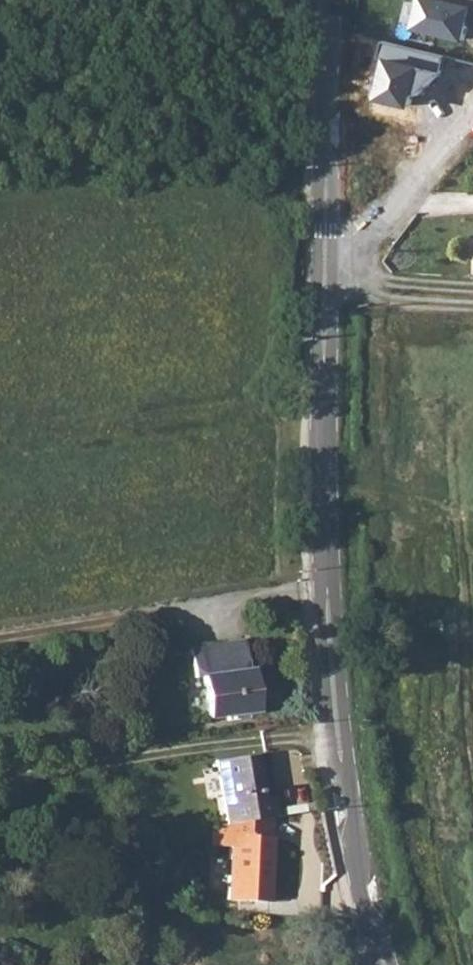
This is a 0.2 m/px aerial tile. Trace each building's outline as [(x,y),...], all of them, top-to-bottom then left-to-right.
[(417,32),(471,45),(472,36),(472,0),(424,0),(417,32)] [(449,56),(387,40),(382,59),(387,60),(378,103),(416,113),(419,97),(442,75),(449,56)] [(255,710),(249,669),(246,669),(242,641),(188,650),(193,677),(202,675),(208,717),(226,715),(226,720),(250,717),(250,712),(255,710)] [(215,761),(224,824),(270,816),(274,816),(265,753),(215,761)] [(224,824),(209,826),(209,845),(228,845),(228,853),(227,899),(267,900),(270,816),(224,824)]
